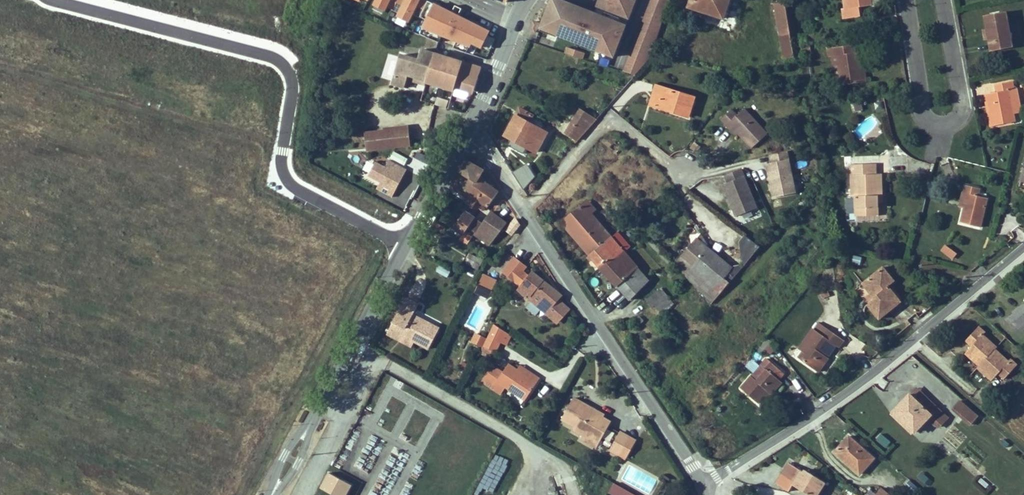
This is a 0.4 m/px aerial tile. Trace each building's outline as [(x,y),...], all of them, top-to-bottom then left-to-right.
[(427,0),(426,0),(358,0),(371,6),(371,5),(398,17),(395,22),(409,27),(414,16),(419,19),(427,0)] [(453,26),(464,3),(458,0),(444,0),(436,17),(443,21),(453,26)] [(602,2),(598,14),(630,24),(640,0),(603,0),(602,2)] [(626,77),(638,81),(654,62),(660,43),(668,18),(674,0),(656,0),(626,77)] [(688,4),(723,15),(728,0),(690,0),(688,4)] [(850,13),(873,9),(872,0),(848,0),(850,13)] [(422,16),(427,18),(433,4),(428,2),(422,16)] [(567,12),(552,7),(543,36),(558,41),(557,44),(618,63),(628,31),(595,21),(582,16),(581,21),(566,16),(567,12)] [(777,8),(781,37),(791,36),(786,7),(777,8)] [(989,28),(991,39),(993,51),(1014,47),(1007,10),(986,14),(989,28)] [(582,16),(567,12),(566,16),(581,21),(582,16)] [(598,14),(595,21),(628,31),(630,24),(598,14)] [(451,30),(453,26),(443,21),(441,24),(451,30)] [(461,25),(455,40),(483,52),(489,37),(461,25)] [(533,30),(529,38),(535,40),(538,32),(533,30)] [(785,53),(793,52),(791,36),(781,37),(783,52),(785,53)] [(425,71),(434,44),(420,39),(415,50),(399,45),(388,74),(399,79),(405,64),(425,71)] [(818,46),(816,39),(807,40),(808,48),(818,46)] [(425,71),(424,72),(452,83),(453,81),(470,86),(479,60),(434,44),(425,71)] [(856,57),(855,49),(830,52),(831,61),(833,61),(838,60),(841,82),(842,90),(862,88),(858,57),(856,57)] [(838,60),(833,61),(837,83),(841,82),(838,60)] [(998,90),(988,92),(993,124),(1014,120),(1012,106),(1010,88),(1015,88),(1013,79),(997,82),(998,90)] [(696,102),(658,90),(653,110),(690,121),(696,102)] [(436,106),(447,108),(448,100),(437,98),(436,106)] [(505,139),(535,157),(546,136),(541,134),(531,128),(535,120),(521,112),(505,139)] [(600,124),(581,113),(579,117),(597,128),(600,124)] [(733,115),(723,125),(729,131),(731,129),(741,139),(756,153),(771,137),(745,113),(739,120),(733,115)] [(589,137),(597,128),(579,117),(573,127),(589,137)] [(402,120),(360,123),(361,143),(402,140),(402,120)] [(581,146),(589,137),(573,127),(567,137),(581,146)] [(731,129),(729,131),(739,141),(741,139),(731,129)] [(382,183),(397,191),(413,164),(395,154),(391,161),(381,155),(374,169),(386,176),(382,183)] [(785,157),(771,160),(773,168),(765,169),(773,203),(795,198),(785,157)] [(459,177),(453,188),(470,196),(479,186),(484,175),(468,166),(467,167),(459,177)] [(738,175),(726,184),(730,190),(724,194),(743,222),(762,210),(738,175)] [(857,227),(878,227),(879,213),(879,207),(884,207),(884,185),(878,184),(878,175),(853,175),(853,207),(857,208),(857,227)] [(959,221),(979,226),(985,197),(977,194),(978,187),(963,183),(961,190),(966,191),(962,207),(959,221)] [(491,206),(497,195),(479,186),(470,196),(466,202),(463,204),(474,210),(480,200),(491,206)] [(466,202),(470,196),(453,188),(450,193),(466,202)] [(966,191),(961,190),(958,206),(962,207),(966,191)] [(585,212),(592,220),(597,217),(590,208),(585,212)] [(565,227),(584,252),(592,262),(613,246),(592,220),(585,212),(565,227)] [(456,243),(464,247),(473,236),(466,231),(474,221),(465,214),(452,231),(460,238),(456,243)] [(505,227),(493,216),(491,214),(474,234),(488,247),(505,227)] [(625,236),(622,238),(634,253),(637,251),(625,236)] [(738,259),(746,265),(760,247),(745,236),(738,246),(745,251),(738,259)] [(631,255),(634,253),(622,238),(619,241),(631,255)] [(613,246),(592,262),(602,274),(612,266),(615,270),(625,261),(631,255),(619,241),(613,246)] [(699,245),(677,273),(713,310),(722,300),(717,296),(734,275),(699,245)] [(940,248),(937,252),(948,259),(951,255),(940,248)] [(592,262),(584,252),(579,256),(587,266),(592,262)] [(500,271),(511,281),(516,275),(519,271),(523,267),(513,257),(500,271)] [(602,274),(624,299),(642,283),(625,261),(615,270),(612,266),(602,274)] [(448,277),(451,270),(439,266),(436,273),(448,277)] [(521,280),(525,276),(519,271),(516,275),(521,280)] [(516,285),(513,290),(541,315),(551,324),(555,320),(557,323),(567,311),(554,300),(553,302),(546,297),(551,292),(528,272),(525,276),(521,280),(516,285)] [(885,287),(873,273),(854,291),(867,306),(859,312),(871,326),(892,306),(880,293),(885,287)] [(489,300),(498,280),(483,274),(474,293),(489,300)] [(651,293),(642,283),(624,299),(629,305),(632,308),(651,293)] [(546,297),(553,302),(554,300),(557,297),(551,292),(546,297)] [(400,337),(401,335),(412,341),(425,349),(436,330),(409,315),(413,308),(415,304),(402,297),(385,328),(400,337)] [(1001,320),(1012,331),(1023,320),(1023,299),(1001,320)] [(659,314),(665,321),(671,315),(658,301),(650,308),(657,316),(659,314)] [(657,325),(651,317),(648,321),(654,328),(657,325)] [(645,329),(641,324),(635,329),(640,334),(645,329)] [(499,331),(491,326),(486,337),(494,341),(499,331)] [(958,341),(965,347),(961,350),(965,354),(989,376),(991,373),(997,379),(1010,364),(1002,357),(1000,360),(987,348),(989,346),(976,335),(978,332),(972,326),(958,341)] [(408,346),(412,341),(401,335),(400,337),(385,328),(383,332),(408,346)] [(814,376),(825,363),(823,361),(831,350),(834,352),(840,345),(827,334),(822,341),(812,333),(797,353),(804,358),(799,365),(814,376)] [(494,341),(486,337),(480,348),(493,354),(498,343),(494,341)] [(836,354),(842,347),(840,345),(834,352),(836,354)] [(970,368),(980,377),(983,373),(988,377),(989,376),(965,354),(962,358),(971,366),(970,368)] [(816,377),(826,364),(825,363),(814,376),(816,377)] [(478,386),(489,392),(493,385),(505,392),(522,403),(534,384),(514,372),(504,366),(498,376),(488,369),(478,386)] [(514,372),(534,384),(537,380),(517,367),(514,372)] [(758,385),(772,397),(779,388),(777,386),(782,379),(771,369),(758,385)] [(988,377),(983,373),(980,377),(984,381),(988,377)] [(739,396),(756,410),(765,398),(769,400),(772,397),(758,385),(756,388),(749,383),(739,396)] [(907,397),(917,407),(924,399),(914,389),(907,397)] [(937,428),(946,418),(924,399),(917,407),(907,397),(890,416),(912,435),(927,419),(937,428)] [(558,422),(571,430),(570,432),(579,437),(587,443),(589,440),(596,444),(606,426),(599,421),(591,416),(593,413),(570,400),(558,422)] [(972,416),(957,403),(951,410),(966,423),(972,416)] [(593,413),(591,416),(599,421),(601,418),(593,413)] [(876,440),(886,449),(892,443),(882,433),(876,440)] [(605,453),(615,458),(625,441),(616,435),(605,453)] [(587,443),(579,437),(576,441),(593,450),(596,444),(589,440),(587,443)] [(632,445),(625,441),(615,458),(622,463),(632,445)] [(867,462),(841,441),(828,457),(853,479),(867,462)] [(326,472),(317,487),(331,494),(343,494),(349,485),(326,472)] [(922,472),(918,476),(927,485),(931,481),(922,472)] [(793,473),(784,487),(798,494),(817,494),(822,486),(801,475),(800,477),(793,473)] [(908,480),(904,487),(913,493),(917,486),(908,480)] [(605,494),(625,494),(610,486),(605,494)]
